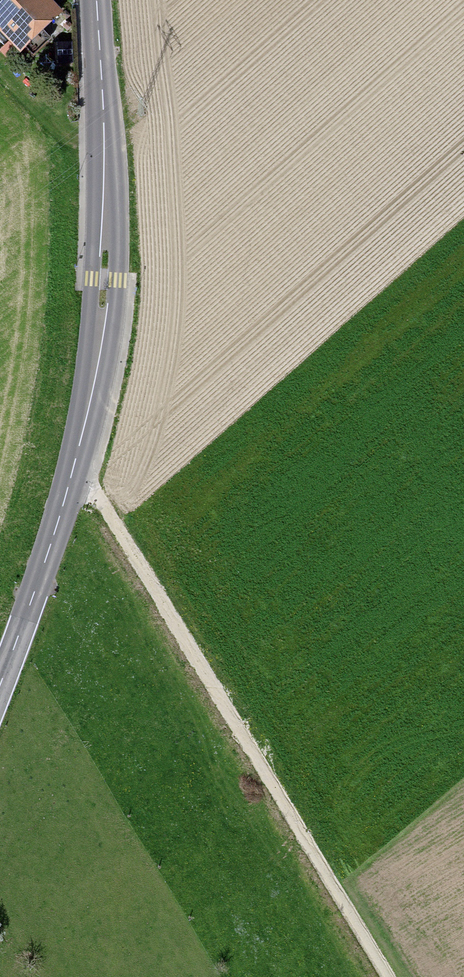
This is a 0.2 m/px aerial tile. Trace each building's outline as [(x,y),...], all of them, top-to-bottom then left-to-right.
[(21,61),(66,17),(49,0),(0,0),(0,40),(21,61)]
